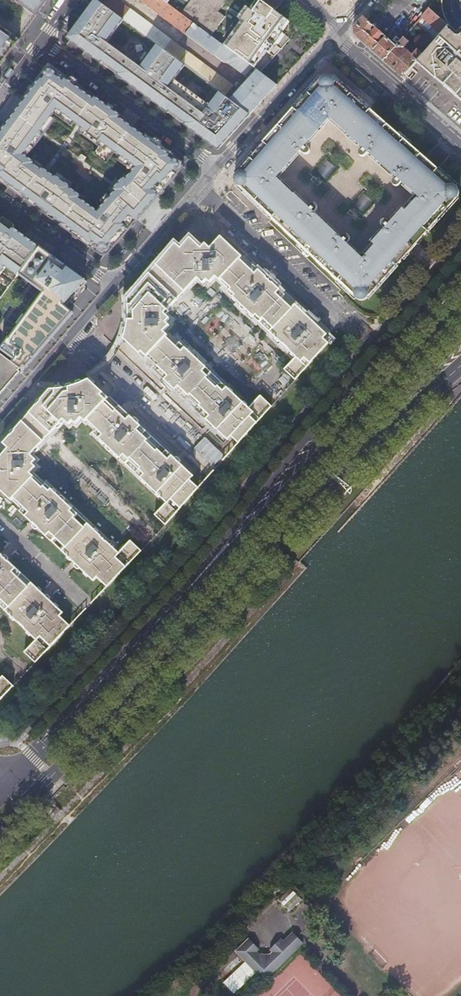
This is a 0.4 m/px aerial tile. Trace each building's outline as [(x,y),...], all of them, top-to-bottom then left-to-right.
[(36,16),(48,0),(14,0),(36,16)] [(97,0),(94,0),(66,38),(100,63),(101,63),(102,61),(118,73),(117,75),(168,113),(168,112),(169,111),(186,123),(185,124),(184,125),(218,150),(249,114),(219,91),(209,105),(174,79),(185,65),(183,64),(170,54),(159,46),(157,44),(140,67),(106,42),(123,19),(97,0)] [(123,19),(157,44),(159,46),(170,54),(183,64),(185,65),(219,91),(249,114),(276,85),(260,73),(252,67),(245,76),(246,79),(248,80),(242,86),(237,83),(234,87),(129,8),(129,9),(117,0),(97,0),(123,19)] [(213,55),(224,63),(225,61),(245,76),(252,67),(230,51),(228,49),(210,36),(185,18),(179,14),(178,13),(171,8),(170,7),(165,3),(161,0),(138,0),(213,55)] [(165,3),(170,7),(171,8),(178,13),(179,14),(185,18),(210,36),(224,17),(217,12),(225,0),(189,0),(183,8),(174,1),(175,0),(161,0),(165,3)] [(262,1),(276,11),(284,0),(261,0),(262,1)] [(252,67),(260,73),(287,42),(291,38),(292,23),(276,11),(262,1),(255,11),(252,9),(248,14),(244,21),(247,23),(228,49),(230,51),(252,67)] [(440,34),(445,28),(447,26),(428,9),(421,17),(440,34)] [(375,54),(383,61),(396,46),(385,36),(380,42),(377,40),(382,34),(375,28),(370,34),(368,31),(373,26),(362,17),(358,22),(353,27),(354,35),(375,54)] [(19,39),(0,25),(0,66),(19,39)] [(460,101),(460,41),(454,35),(445,28),(440,34),(435,40),(428,47),(423,54),(417,61),(448,89),(460,101)] [(423,43),(428,47),(435,40),(430,35),(423,43)] [(402,77),(417,61),(423,54),(417,49),(412,55),(404,48),(409,42),(404,37),(396,46),(383,61),(392,69),(402,77)] [(102,61),(101,63),(117,75),(118,73),(102,61)] [(23,102),(6,125),(4,123),(0,129),(0,181),(22,197),(23,195),(61,223),(60,225),(93,249),(95,247),(95,248),(101,252),(106,251),(110,246),(111,245),(113,247),(176,175),(176,174),(181,168),(180,160),(174,156),(174,155),(146,134),(144,136),(120,118),(121,116),(49,63),(22,99),(24,101),(23,102)] [(330,76),(328,76),(327,75),(325,75),(324,76),(322,77),(236,174),(235,176),(235,177),(235,179),(236,180),(361,297),(362,298),(363,298),(365,298),(366,297),(367,297),(406,251),(415,241),(457,194),(457,193),(458,191),(457,189),(457,187),(455,186),(437,170),(425,159),(394,133),(370,112),(369,111),(330,76)] [(169,111),(168,112),(185,124),(186,123),(169,111)] [(5,266),(17,275),(18,273),(43,292),(9,338),(8,338),(1,348),(15,359),(12,362),(20,368),(20,369),(23,365),(25,367),(72,312),(64,305),(66,303),(66,304),(86,281),(0,218),(0,273),(5,266)] [(323,341),(326,337),(303,314),(303,313),(300,310),(299,311),(252,266),(250,268),(240,258),(241,258),(234,252),(224,244),(225,243),(219,238),(209,249),(204,244),(199,249),(188,238),(179,249),(173,244),(125,301),(126,308),(127,315),(126,318),(126,328),(123,337),(122,341),(143,361),(146,359),(155,368),(152,372),(227,441),(230,438),(237,445),(271,407),(259,397),(248,409),(245,407),(246,406),(243,403),(242,404),(231,393),(232,392),(229,389),(228,391),(203,368),(204,367),(201,364),(199,365),(188,355),(189,353),(186,350),(185,351),(178,345),(174,349),(164,339),(166,337),(162,334),(168,327),(164,324),(168,321),(162,315),(194,280),(201,287),(205,283),(208,286),(214,280),(227,292),(225,294),(232,300),(230,301),(234,304),(235,303),(248,315),(247,316),(250,320),(252,318),(274,339),(273,340),(276,343),(277,342),(291,354),(289,355),(292,358),(294,357),(295,358),(283,370),(295,380),(327,344),(323,341)] [(95,248),(94,250),(102,256),(106,255),(112,248),(110,246),(106,251),(101,252),(95,248)] [(121,288),(115,294),(117,297),(118,302),(118,306),(119,311),(119,316),(119,321),(118,326),(117,331),(116,335),(115,339),(115,340),(113,345),(111,349),(108,353),(105,357),(104,359),(109,364),(112,359),(115,355),(118,351),(120,346),(122,341),(123,337),(126,328),(126,318),(127,315),(126,308),(125,301),(124,297),(122,293),(121,288)] [(20,371),(18,370),(20,368),(12,362),(0,354),(0,394),(20,371)] [(41,383),(37,383),(32,389),(35,390),(41,390),(46,391),(47,391),(61,390),(74,387),(87,382),(88,381),(93,378),(97,375),(101,371),(105,368),(109,364),(104,359),(101,362),(97,366),(93,369),(89,372),(85,374),(80,377),(76,379),(71,381),(66,382),(61,383),(56,384),(51,384),(46,384),(41,383)] [(34,462),(28,457),(37,447),(56,427),(61,421),(67,426),(70,423),(73,426),(79,420),(83,423),(84,422),(95,431),(92,434),(99,441),(98,442),(101,445),(102,444),(113,455),(112,456),(115,459),(116,458),(141,480),(140,482),(143,485),(144,484),(155,494),(154,495),(157,498),(158,497),(165,503),(153,515),(164,525),(198,489),(189,481),(192,477),(107,398),(106,399),(87,382),(74,387),(61,390),(47,391),(1,445),(6,449),(0,457),(0,493),(9,501),(10,501),(20,510),(18,513),(66,557),(65,559),(68,562),(70,560),(83,573),(82,574),(85,577),(87,576),(92,582),(96,578),(106,588),(140,551),(129,541),(118,554),(112,549),(113,548),(110,545),(109,546),(96,534),(97,533),(94,529),(93,530),(70,510),(71,509),(68,506),(67,507),(54,495),(55,494),(52,490),(51,492),(44,486),(42,488),(28,475),(34,469),(30,466),(34,462)] [(12,618),(11,619),(14,622),(15,621),(28,632),(27,634),(31,637),(32,636),(37,641),(25,654),(36,664),(70,627),(59,617),(63,613),(57,608),(58,607),(55,604),(53,605),(40,592),(41,591),(38,588),(36,589),(0,555),(0,606),(12,618)] [(14,687),(3,677),(0,680),(0,702),(14,687)] [(305,901),(293,889),(280,902),(292,914),(305,901)] [(264,981),(302,942),(292,932),(282,941),(280,939),(269,950),(272,952),(269,955),(258,955),(256,952),(258,950),(248,939),(235,952),(239,957),(238,958),(241,961),(242,960),(245,962),(256,973),(264,981)] [(256,973),(245,962),(223,984),(234,995),(256,973)]
